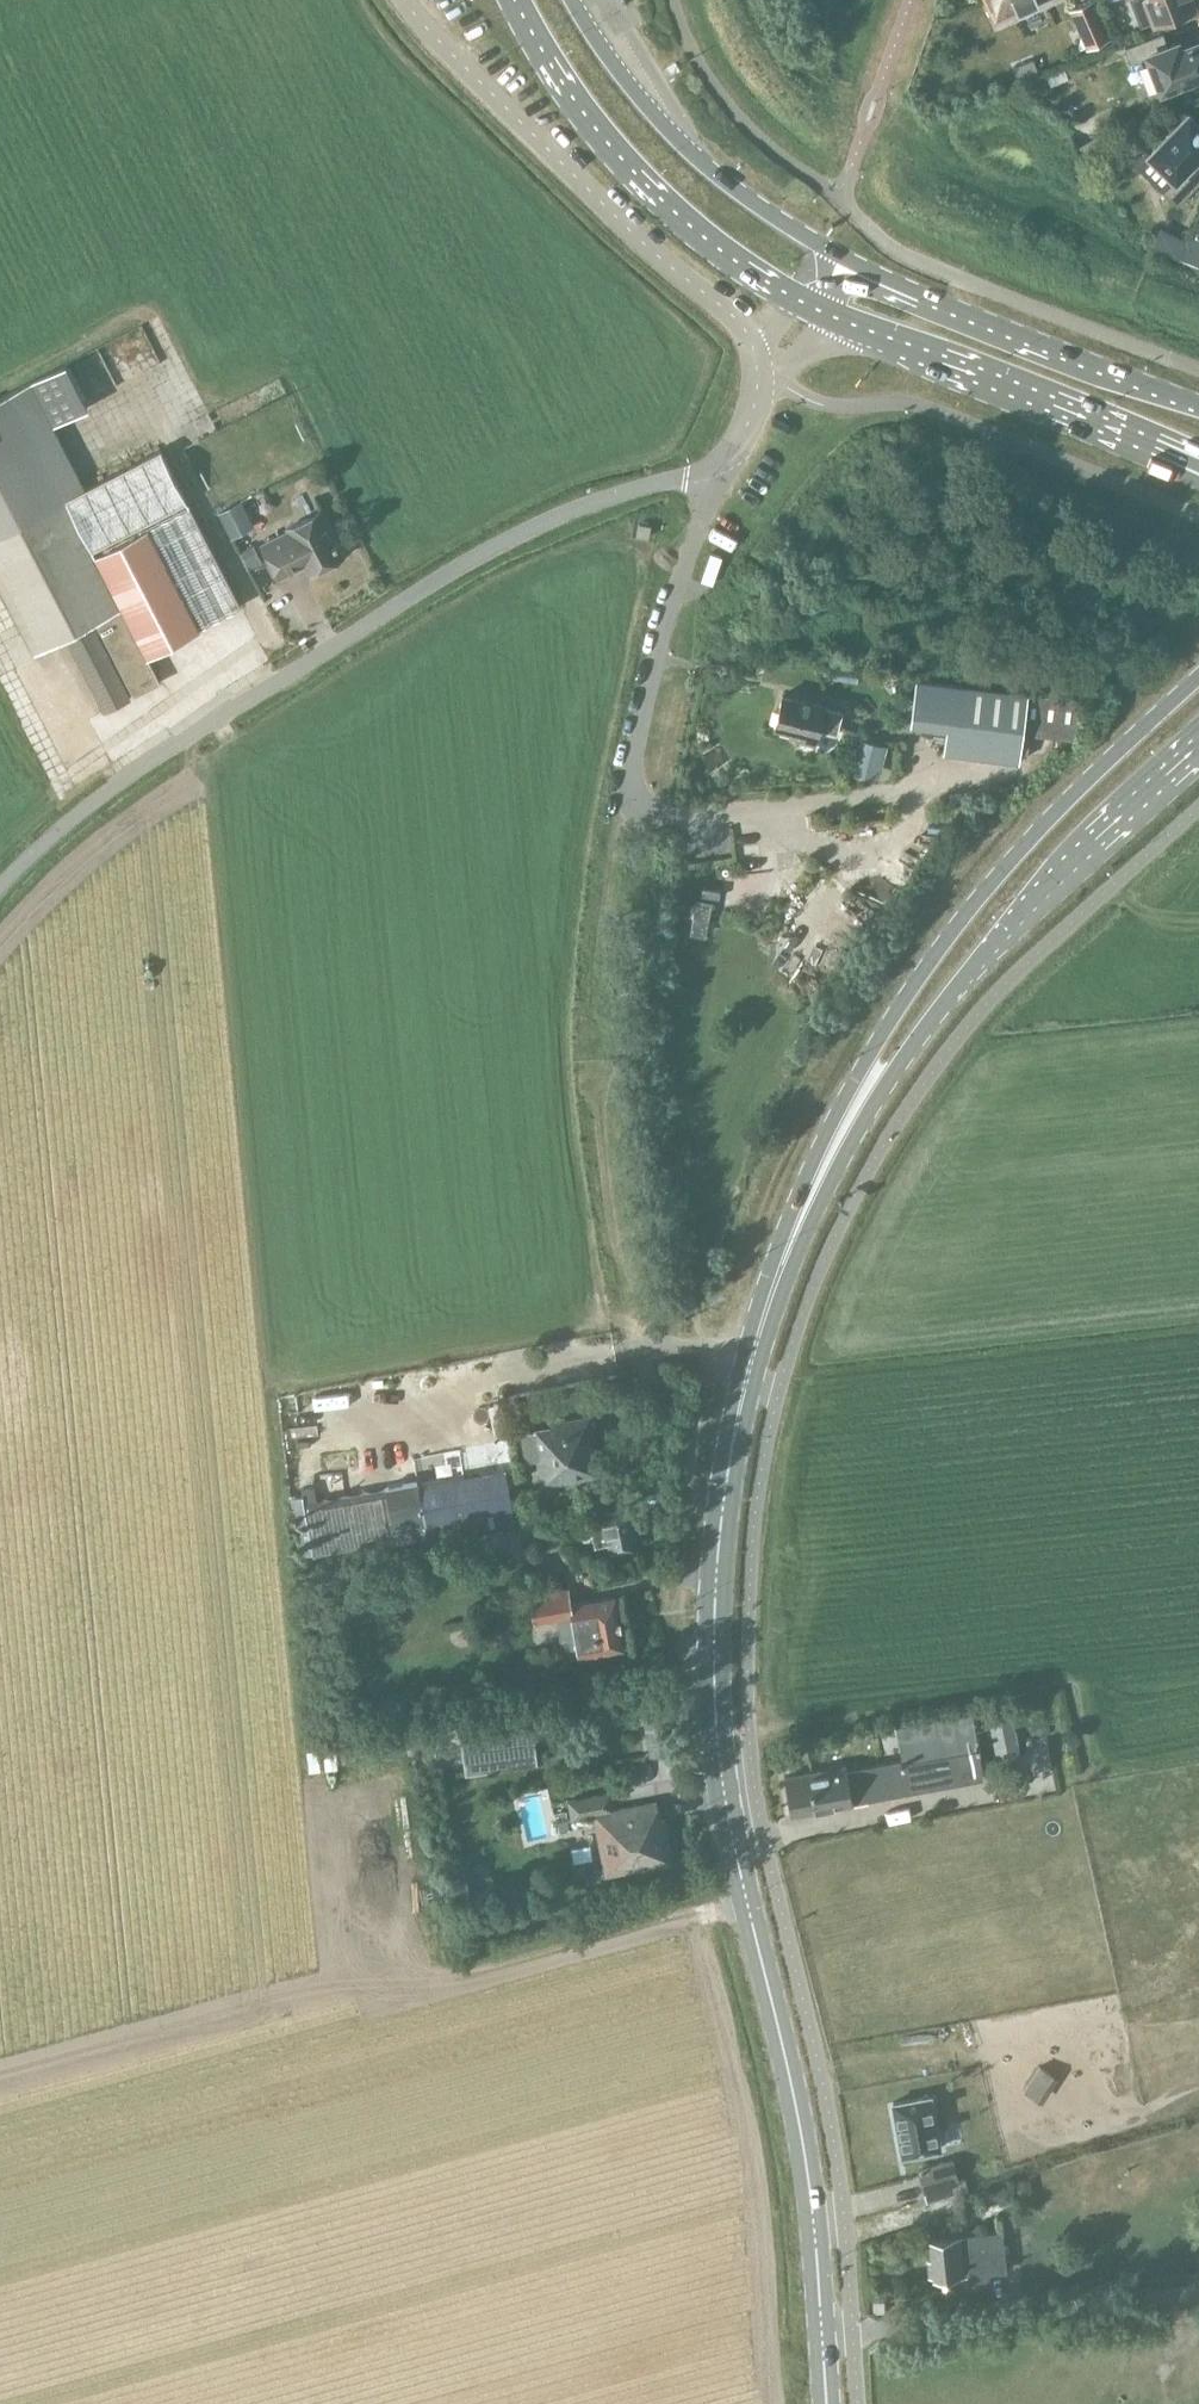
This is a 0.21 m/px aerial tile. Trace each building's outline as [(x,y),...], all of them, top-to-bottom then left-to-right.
[(995,23),(1047,0),(985,0),(995,23)] [(1094,0),(1070,10),(1086,49),(1111,38),(1094,0)] [(1141,25),(1152,21),(1153,22),(1195,6),(1194,5),(1197,4),(1195,0),(1132,0),(1141,25)] [(1117,33),(1112,35),(1116,44),(1125,40),(1123,36),(1117,33)] [(1131,63),(1148,56),(1161,90),(1191,79),(1193,83),(1198,81),(1198,42),(1179,49),(1177,43),(1168,47),(1163,34),(1125,48),(1131,63)] [(1033,60),(1012,68),(1018,82),(1038,74),(1033,60)] [(1198,124),(1188,114),(1148,155),(1174,180),(1163,192),(1178,206),(1198,184),(1198,161),(1197,159),(1198,157),(1198,124)] [(1076,148),(1082,160),(1109,145),(1102,133),(1076,148)] [(1162,230),(1154,246),(1179,258),(1187,242),(1162,230)] [(1181,258),(1198,266),(1198,242),(1190,240),(1181,258)] [(34,654),(121,609),(122,612),(97,625),(135,698),(161,684),(147,659),(200,631),(199,629),(240,608),(189,508),(168,519),(121,544),(95,557),(92,551),(186,503),(160,452),(84,491),(51,426),(30,385),(0,400),(0,673),(34,654)] [(241,504),(219,515),(227,532),(249,521),(241,504)] [(262,546),(278,578),(298,568),(297,566),(305,562),(310,573),(342,557),(336,544),(337,543),(335,540),(334,540),(319,512),(287,529),(289,532),(262,546)] [(637,537),(648,539),(650,528),(639,526),(637,537)] [(251,548),(239,554),(249,572),(260,566),(251,548)] [(701,580),(705,581),(711,583),(712,584),(721,557),(711,553),(701,580)] [(69,645),(104,713),(130,700),(95,632),(69,645)] [(860,661),(831,657),(828,678),(857,682),(860,661)] [(1024,733),(1077,738),(1080,703),(1028,696),(935,684),(917,682),(912,722),(928,725),(929,719),(948,721),(945,748),(1022,758),(1024,733)] [(826,705),(825,707),(784,696),(776,727),(799,734),(799,740),(815,744),(819,730),(837,734),(842,711),(826,705)] [(888,746),(857,738),(848,773),(878,781),(888,746)] [(712,904),(696,901),(690,936),(706,939),(712,904)] [(525,1462),(539,1460),(543,1484),(598,1475),(588,1416),(550,1423),(550,1426),(520,1432),(525,1462)] [(416,1481),(386,1487),(387,1495),(393,1529),(395,1540),(396,1544),(514,1522),(512,1508),(509,1492),(505,1472),(418,1488),(416,1481)] [(303,1495),(291,1497),(298,1555),(388,1541),(395,1540),(393,1529),(387,1495),(305,1510),(304,1503),(303,1495)] [(546,1502),(533,1504),(535,1514),(547,1512),(546,1502)] [(594,1546),(609,1543),(611,1553),(637,1548),(630,1509),(603,1513),(588,1516),(594,1546)] [(585,1583),(602,1580),(612,1578),(609,1563),(599,1565),(597,1555),(581,1558),(585,1583)] [(553,1591),(529,1595),(534,1623),(557,1619),(563,1659),(598,1653),(598,1652),(623,1648),(615,1597),(578,1603),(571,1605),(568,1588),(553,1591)] [(1009,1705),(988,1709),(999,1769),(1011,1767),(1020,1765),(1009,1705)] [(666,1707),(642,1711),(650,1758),(674,1754),(666,1707)] [(846,1766),(786,1778),(790,1798),(793,1813),(986,1778),(980,1747),(979,1747),(972,1712),(896,1726),(902,1761),(847,1771),(846,1766)] [(530,1721),(460,1731),(466,1774),(536,1764),(530,1721)] [(583,1830),(588,1859),(590,1871),(605,1869),(606,1875),(672,1862),(664,1820),(659,1820),(656,1803),(614,1811),(611,1794),(600,1796),(600,1795),(567,1802),(571,1820),(595,1815),(597,1827),(583,1830)] [(930,2097),(893,2104),(903,2156),(940,2149),(930,2097)] [(919,2169),(925,2190),(928,2199),(945,2194),(965,2190),(963,2180),(958,2181),(952,2160),(919,2169)] [(1029,2179),(1016,2181),(1018,2196),(1031,2195),(1029,2179)] [(1010,2187),(982,2190),(983,2204),(1012,2201),(1010,2187)] [(991,2280),(990,2273),(1006,2271),(1002,2231),(930,2240),(932,2260),(926,2260),(929,2278),(970,2274),(970,2276),(968,2276),(968,2283),(991,2280)]
